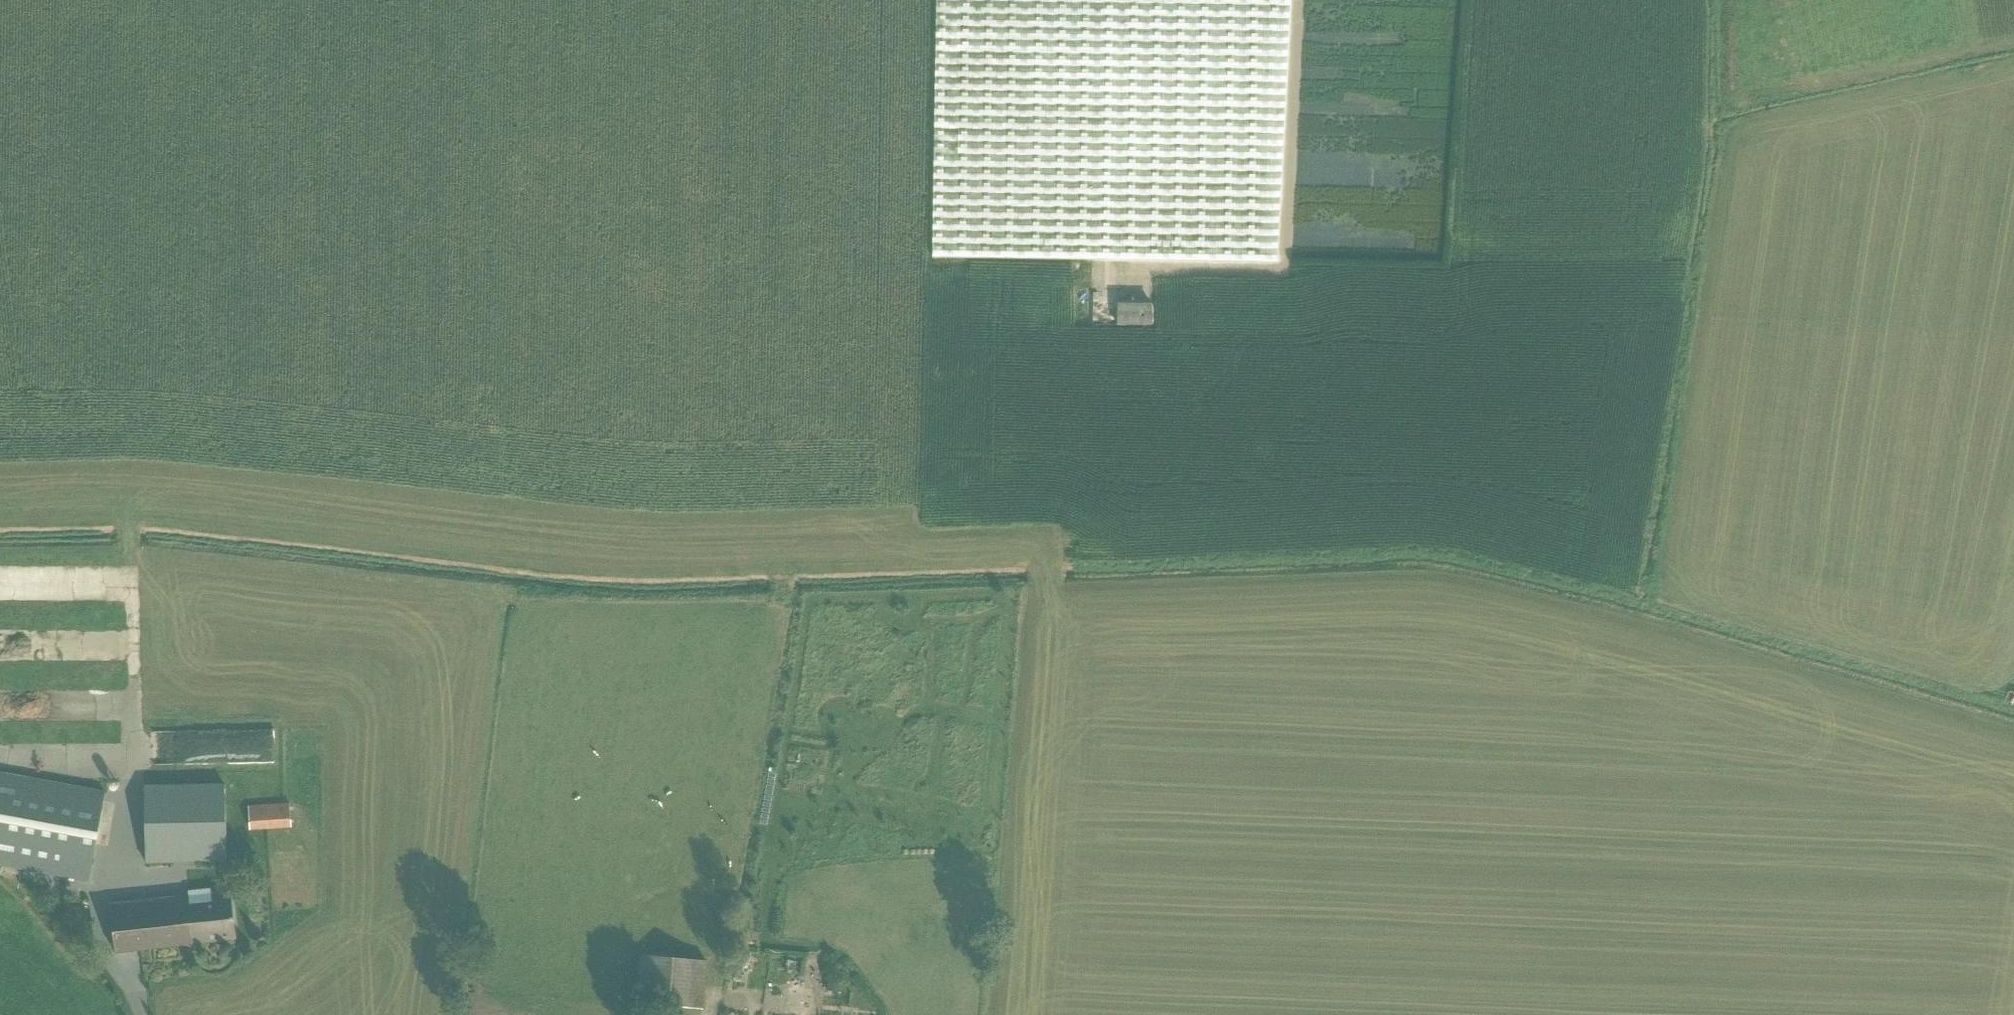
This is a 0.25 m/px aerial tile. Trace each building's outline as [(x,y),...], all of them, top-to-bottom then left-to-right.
[(1291,0),(935,0),(929,256),(1278,263),(1291,0)] [(1082,300),(1082,323),(1102,322),(1101,299),(1082,300)] [(1117,327),(1152,327),(1152,304),(1117,304),(1117,327)] [(114,664),(112,645),(104,627),(103,618),(82,621),(70,626),(66,618),(50,620),(52,640),(41,613),(34,614),(13,622),(5,623),(0,625),(0,691),(36,687),(38,686),(32,672),(47,665),(53,680),(54,686),(56,693),(74,690),(98,680),(97,671),(114,664)] [(265,728),(164,730),(165,763),(245,761),(245,764),(265,764),(265,728)] [(89,881),(105,792),(0,773),(0,865),(89,881)] [(226,863),(224,784),(144,785),(146,864),(226,863)] [(248,806),(250,832),(292,828),(289,802),(248,806)] [(188,894),(109,903),(115,953),(235,939),(229,884),(211,886),(211,888),(188,890),(188,894)]
